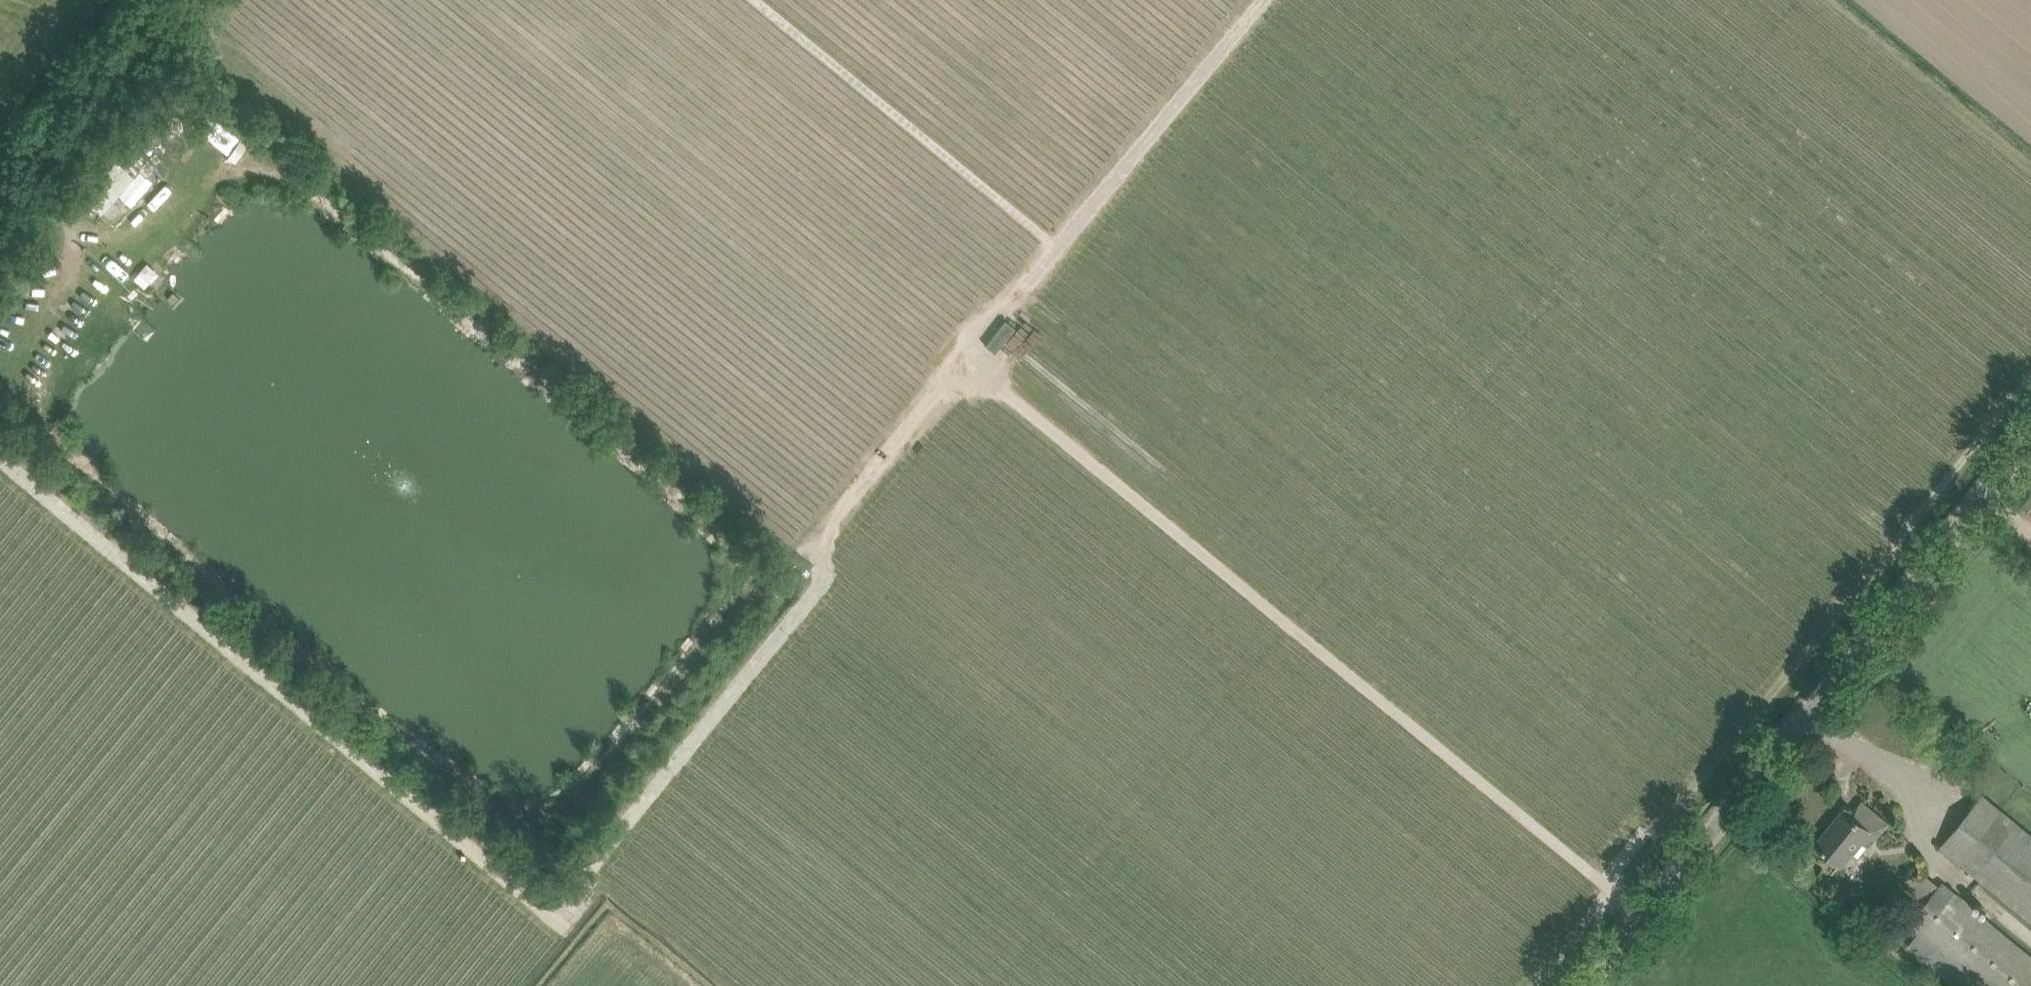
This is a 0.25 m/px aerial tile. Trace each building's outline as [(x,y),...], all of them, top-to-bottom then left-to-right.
[(209,112),(194,130),(235,163),(249,145),(209,112)] [(125,169),(117,160),(83,196),(101,213),(134,178),(133,177),(139,171),(131,163),(125,169)] [(1983,793),(1942,843),(2030,917),(2030,833),(1983,793)] [(1877,837),(1889,822),(1863,800),(1852,814),(1845,809),(1834,822),(1836,823),(1818,844),(1843,864),(1870,830),(1877,837)] [(1901,911),(1912,921),(1910,925),(1919,933),(1910,944),(1962,985),(2030,985),(2030,954),(1943,881),(1939,885),(1922,870),(1906,889),(1914,896),(1901,911)]
